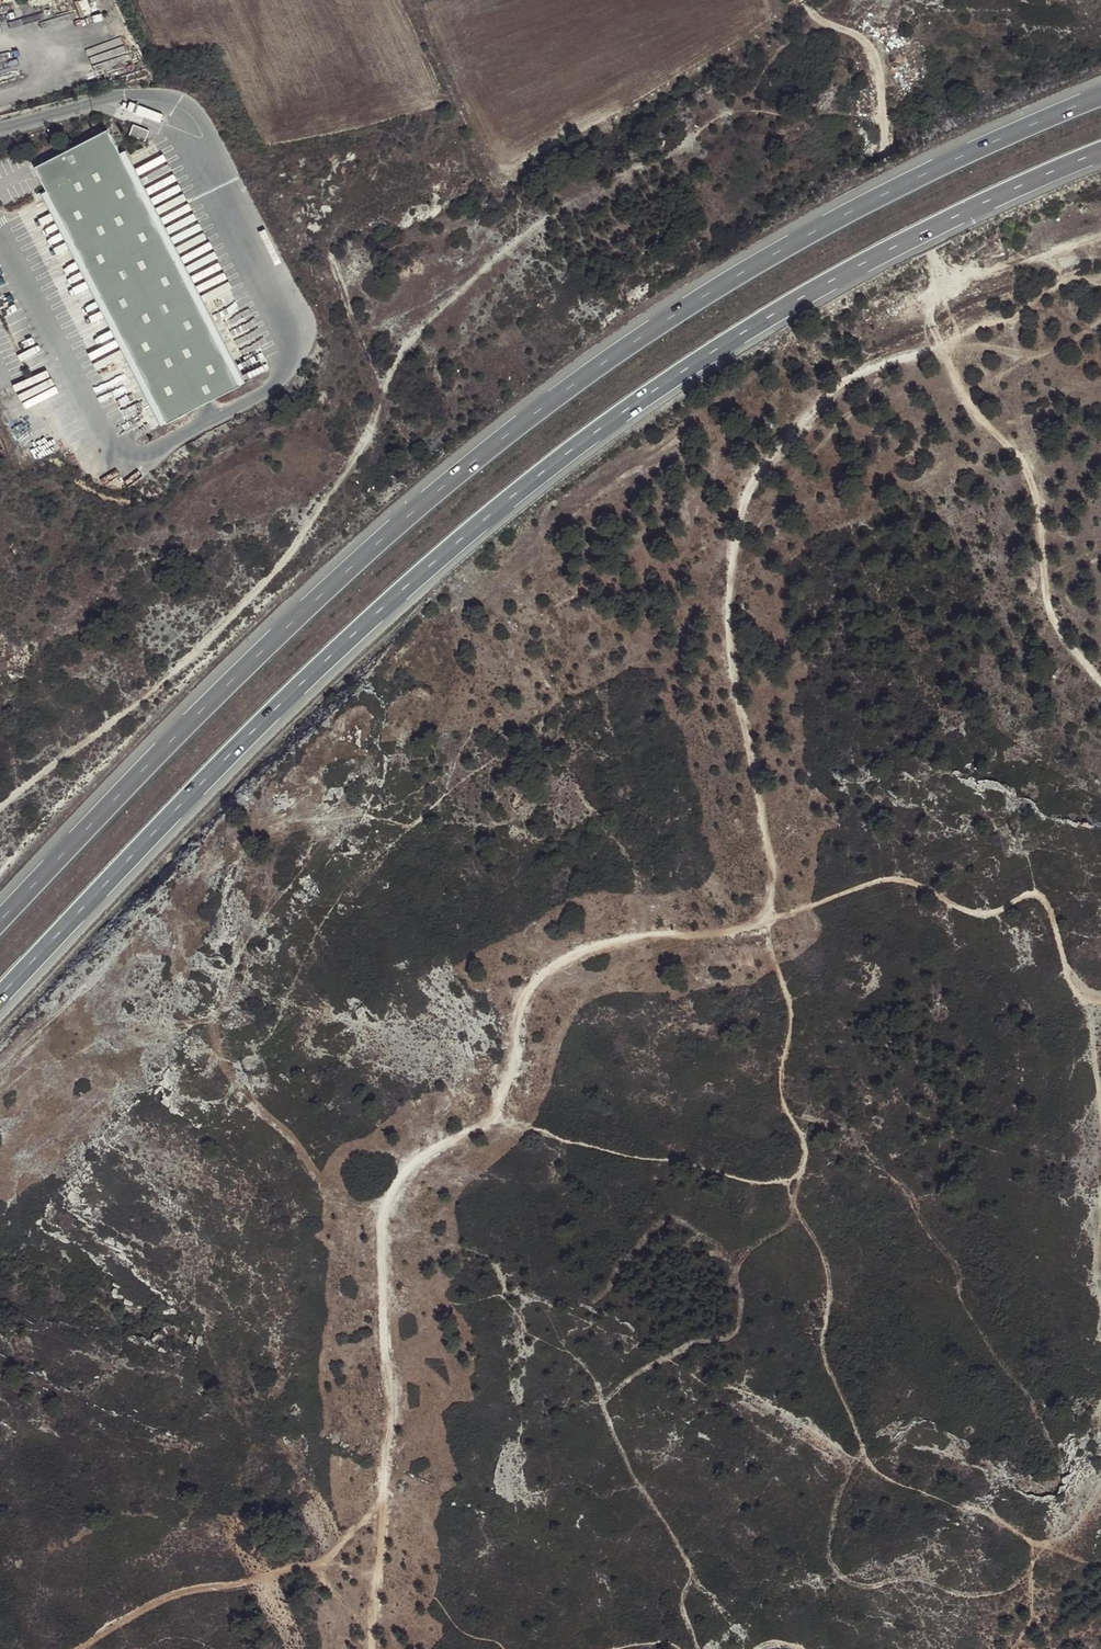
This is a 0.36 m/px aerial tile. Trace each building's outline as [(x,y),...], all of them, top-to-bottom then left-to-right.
[(143,138),(147,128),(131,121),(127,131),(143,138)] [(39,171),(168,426),(244,386),(108,134),(39,171)]
